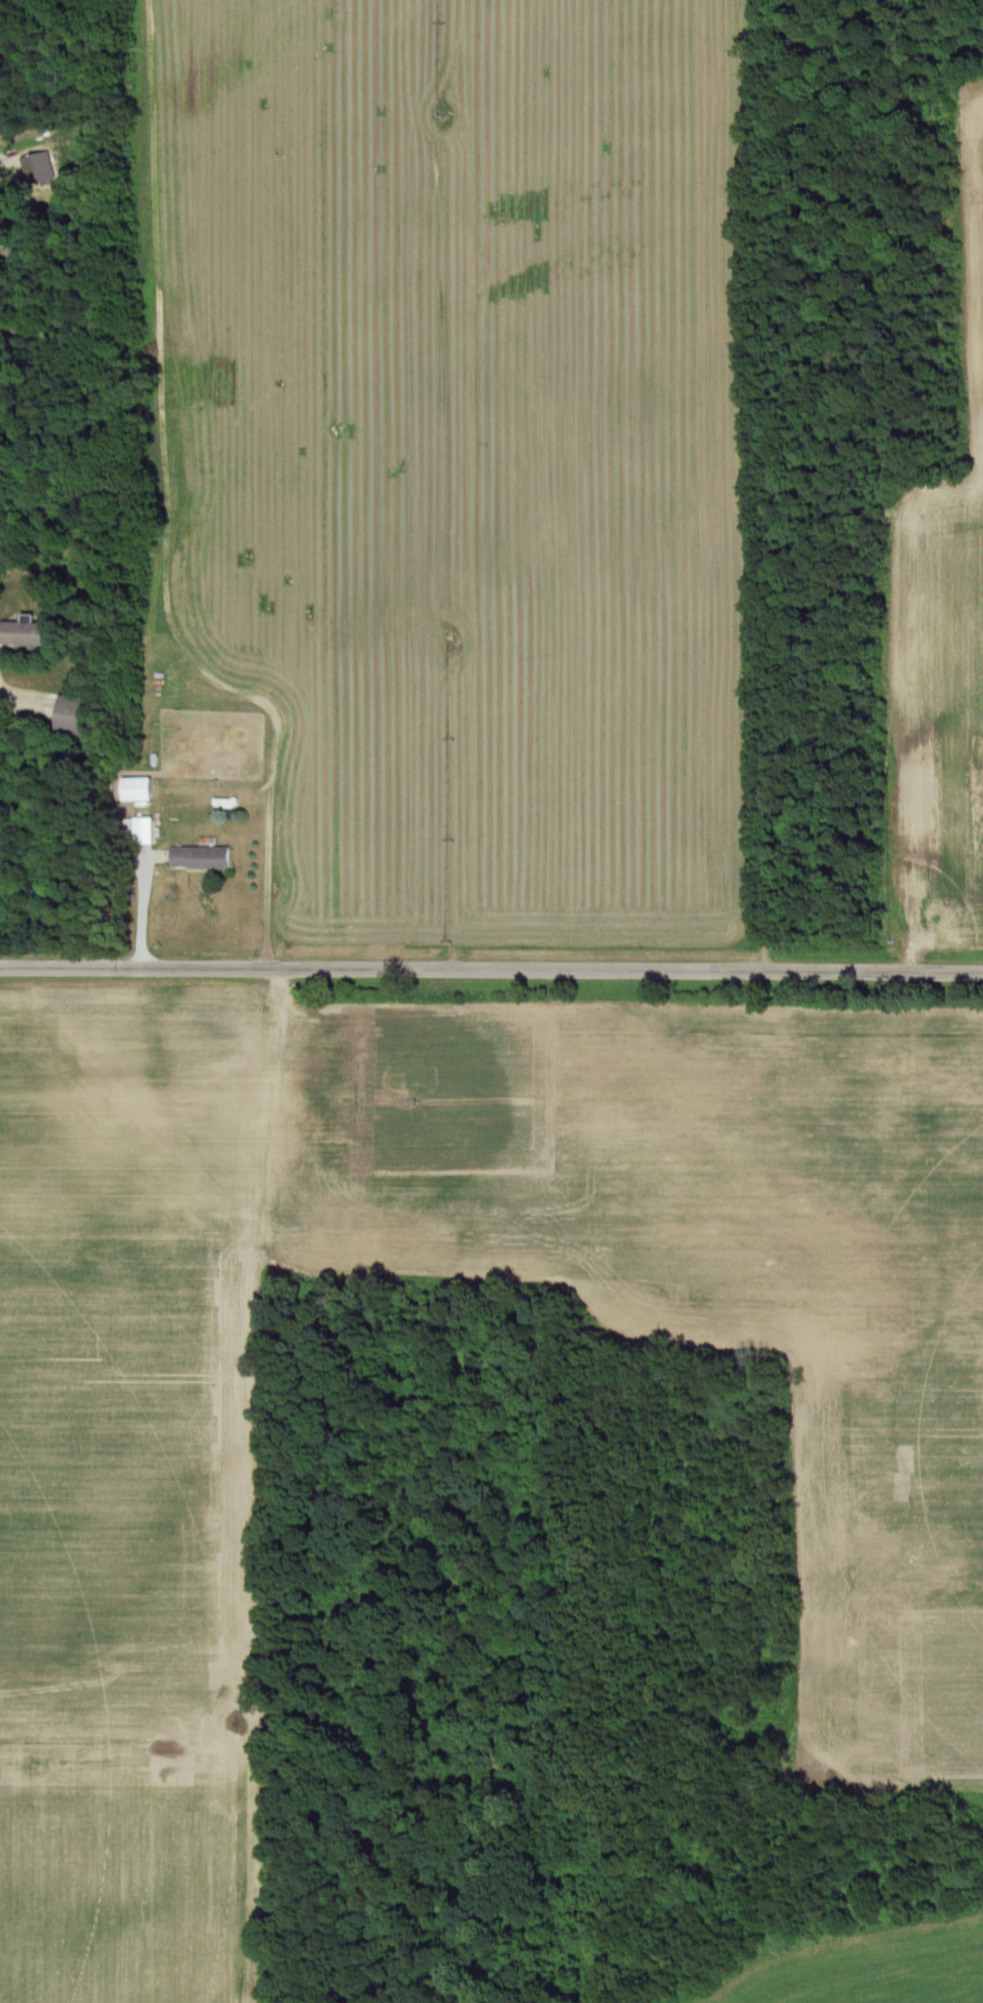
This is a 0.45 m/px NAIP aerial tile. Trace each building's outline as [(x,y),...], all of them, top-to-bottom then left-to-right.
[(26,623),(0,623),(0,646),(48,647),(49,623),(26,623)] [(88,737),(92,699),(63,696),(59,734),(88,737)] [(231,848),(173,848),(173,870),(231,870),(231,848)]
